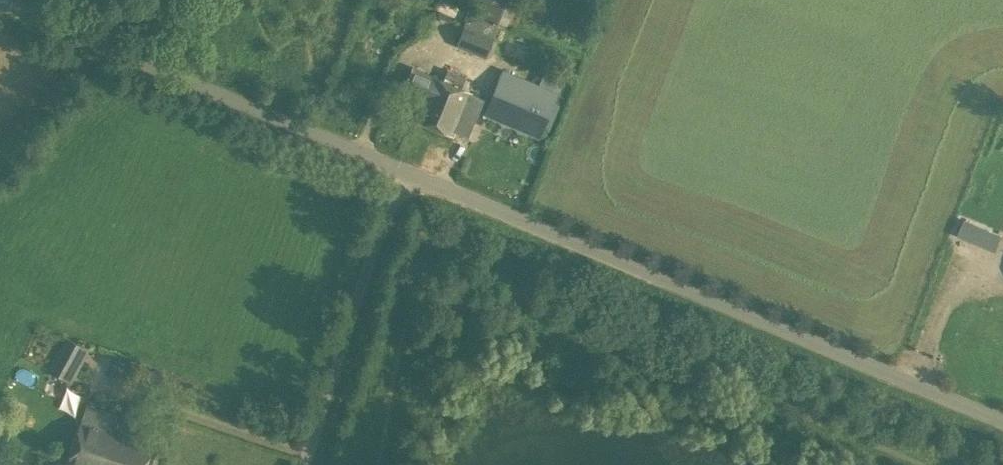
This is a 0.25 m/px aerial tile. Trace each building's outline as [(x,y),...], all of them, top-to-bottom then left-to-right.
[(516,2),(512,0),(481,0),(476,12),(506,25),(516,2)] [(485,59),(494,38),(464,25),(455,46),(485,59)] [(442,81),(431,76),(432,75),(412,67),(402,90),(422,98),(413,119),(452,135),(470,93),(460,89),(465,77),(447,70),(442,81)] [(558,93),(502,69),(482,114),(539,138),(558,93)] [(963,220),(957,235),(970,241),(976,226),(963,220)] [(65,380),(83,347),(65,338),(48,370),(65,380)] [(124,434),(112,430),(117,416),(87,406),(67,464),(98,464),(106,442),(118,446),(120,440),(122,441),(124,434)] [(124,434),(122,441),(120,440),(118,446),(106,442),(98,464),(145,464),(152,443),(124,434)]
